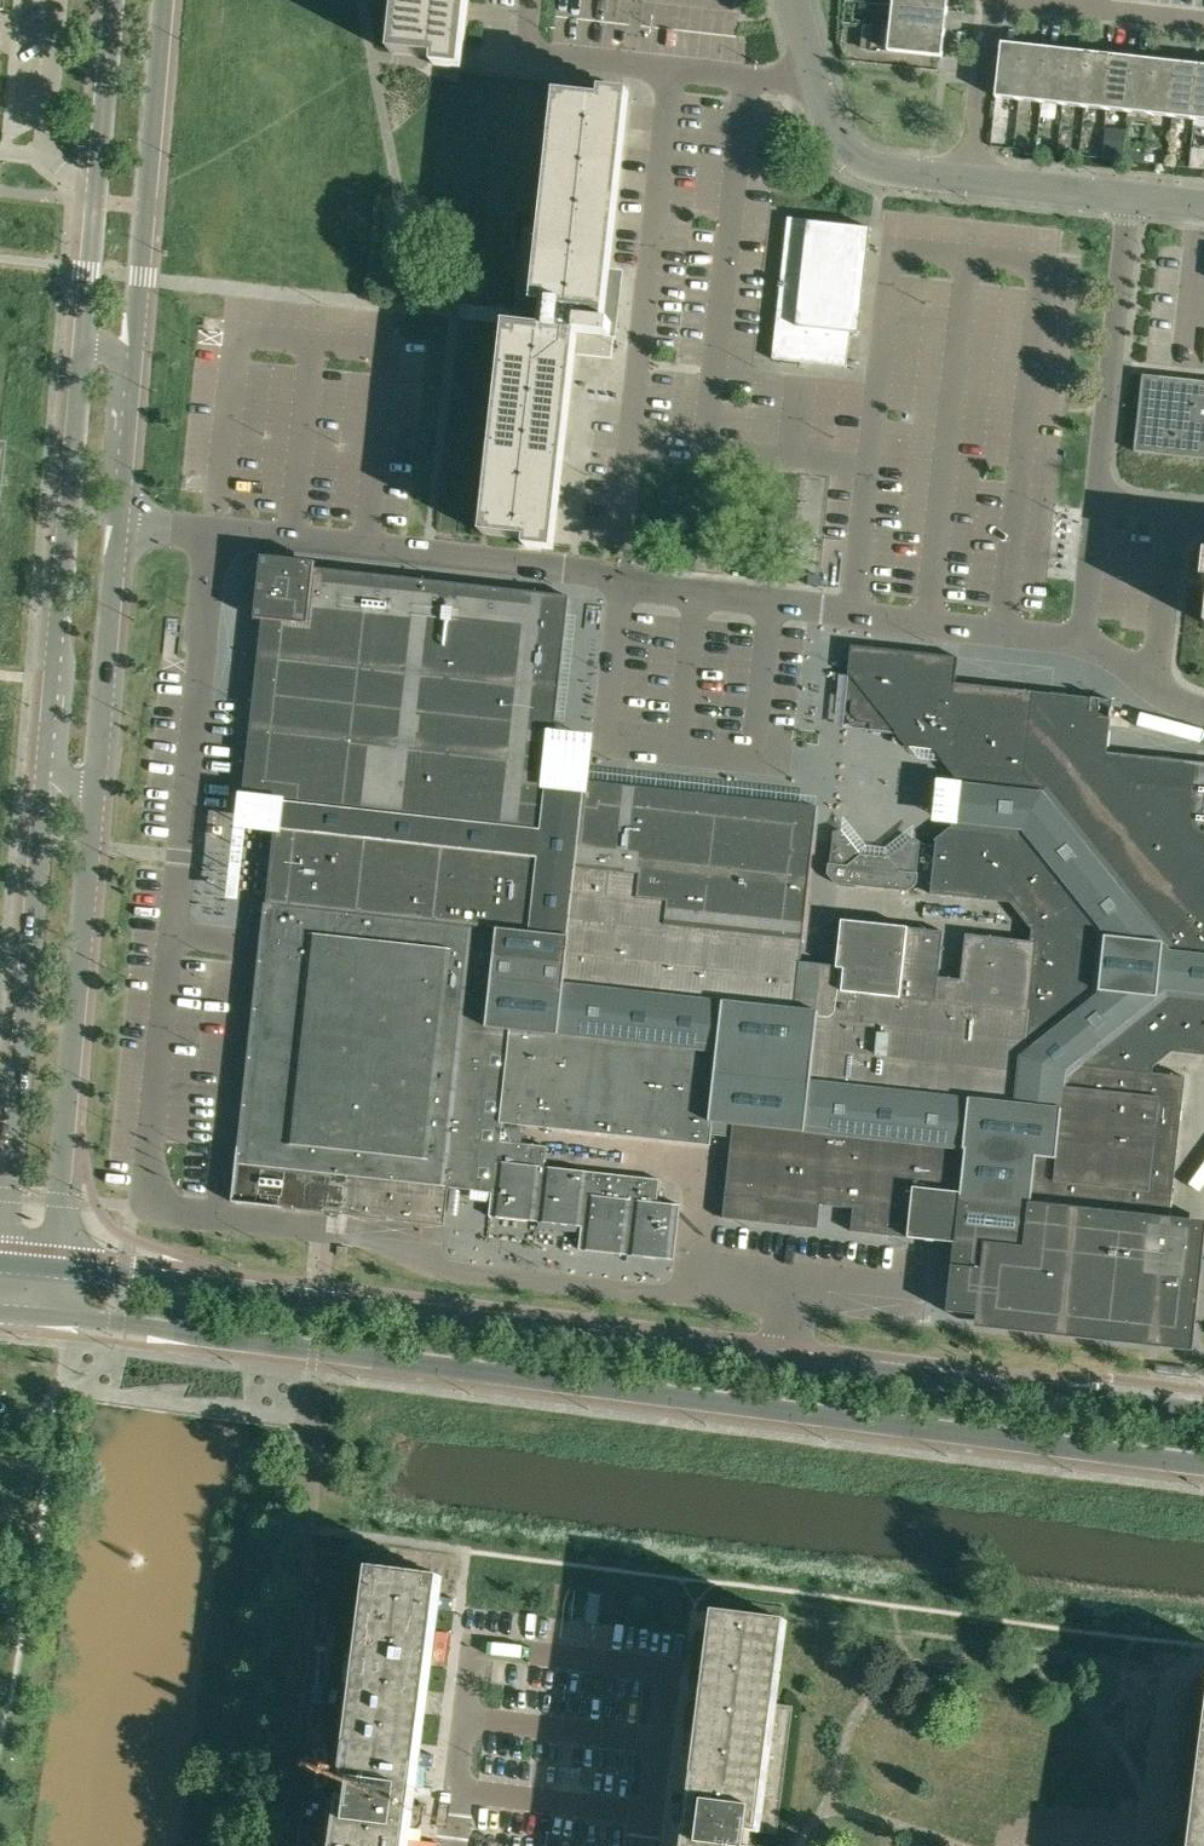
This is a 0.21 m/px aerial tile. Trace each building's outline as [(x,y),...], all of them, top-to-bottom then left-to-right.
[(394,53),(454,59),(460,0),(400,0),(394,53)] [(892,4),(946,10),(947,0),(893,0),(892,4)] [(892,4),(890,26),(943,32),(946,10),(892,4)] [(862,47),(941,56),(943,32),(890,26),(864,23),(862,47)] [(1017,98),(1023,45),(1001,42),(995,96),(1017,98)] [(1045,47),(1023,45),(1017,98),(1039,101),(1045,47)] [(1039,101),(1061,103),(1067,49),(1045,47),(1039,101)] [(1061,103),(1083,105),(1089,52),(1067,49),(1061,103)] [(1089,52),(1083,105),(1106,108),(1111,54),(1089,52)] [(1106,108),(1128,110),(1134,57),(1111,54),(1106,108)] [(1128,110),(1150,113),(1156,59),(1134,57),(1128,110)] [(1156,59),(1150,113),(1172,115),(1178,62),(1156,59)] [(1172,115),(1194,118),(1200,64),(1178,62),(1172,115)] [(1203,119),(1203,65),(1200,64),(1194,118),(1203,119)] [(543,327),(534,326),(509,323),(486,533),(547,540),(567,352),(612,357),(614,334),(610,334),(611,322),(604,321),(606,308),(609,307),(611,305),(614,303),(615,300),(617,297),(617,294),(617,291),(617,288),(616,285),(614,282),(612,280),(609,278),(610,268),(602,267),(620,99),(559,92),(537,304),(545,305),(543,327)] [(1104,131),(1101,155),(1107,156),(1122,158),(1124,144),(1125,133),(1104,131)] [(1145,160),(1146,153),(1146,151),(1125,149),(1124,158),(1145,160)] [(773,358),(847,366),(851,331),(860,332),(872,226),(788,217),(773,358)] [(523,223),(514,301),(535,303),(544,225),(523,223)] [(1143,373),(1135,450),(1203,458),(1203,380),(1143,373)] [(688,569),(691,546),(677,544),(674,568),(688,569)] [(1203,1054),(1203,762),(1107,751),(1113,699),(1060,694),(1033,691),(1009,688),(955,683),(958,656),(933,654),(851,645),(848,674),(849,674),(847,700),(852,700),(851,712),(859,722),(870,723),(870,729),(891,731),(895,731),(896,733),(900,737),(905,744),(908,748),(910,746),(935,748),(944,761),(943,762),(957,779),(956,785),(957,786),(953,819),(952,825),(934,838),(936,841),(931,893),(984,899),(1011,902),(1012,902),(1022,915),(1033,930),(1037,930),(1035,941),(966,933),(961,978),(939,975),(944,931),(906,927),(873,923),(842,920),(837,965),(821,963),(810,962),(801,961),(813,843),(817,806),(816,806),(583,780),(582,789),(563,787),(548,785),(567,614),(569,596),(315,568),(268,562),(262,619),(243,793),(242,799),(281,803),(279,826),(275,826),(274,832),(266,903),(265,903),(233,1201),(339,1212),(445,1224),(450,1183),(472,1186),(493,1188),(490,1214),(493,1214),(493,1213),(499,1213),(530,1217),(536,1218),(536,1219),(539,1219),(540,1218),(546,1219),(577,1222),(583,1217),(582,1224),(579,1248),(582,1248),(583,1240),(589,1247),(620,1251),(626,1246),(625,1253),(627,1253),(629,1253),(630,1246),(636,1253),(665,1256),(672,1251),(672,1258),(674,1258),(675,1258),(682,1202),(679,1202),(679,1204),(678,1203),(678,1205),(658,1203),(658,1201),(661,1177),(658,1177),(657,1179),(636,1176),(612,1174),(593,1172),(593,1170),(589,1169),(589,1171),(545,1166),(548,1145),(521,1142),(523,1123),(525,1123),(549,1125),(572,1128),(595,1131),(618,1133),(664,1138),(711,1143),(712,1132),(721,1133),(733,1134),(726,1192),(723,1216),(761,1221),(818,1227),(821,1203),(854,1207),(851,1231),(918,1238),(956,1243),(955,1255),(953,1265),(952,1265),(947,1311),(977,1315),(975,1327),(1193,1350),(1203,1252),(1203,1221),(1170,1217),(1171,1204),(1185,1076),(1153,1073),(1153,1065),(1172,1050),(1203,1054)] [(871,886),(872,880),(865,879),(865,873),(859,873),(862,854),(841,829),(834,831),(830,862),(828,862),(827,871),(836,882),(871,886)] [(875,855),(872,880),(871,886),(908,890),(918,883),(919,872),(917,872),(920,840),(914,837),(890,857),(875,855)] [(865,879),(872,880),(875,855),(862,854),(859,873),(865,873),(865,879)] [(347,1777),(354,1778),(352,1794),(325,1791),(318,1845),(408,1845),(410,1828),(414,1804),(421,1746),(442,1574),(375,1565),(347,1777)] [(785,1618),(724,1610),(718,1609),(693,1796),(690,1817),(681,1816),(680,1820),(690,1821),(687,1845),(752,1845),(749,1845),(751,1830),(778,1834),(794,1704),(774,1702),(785,1618)] [(1195,1845),(1203,1845),(1203,1774),(1195,1845)]
